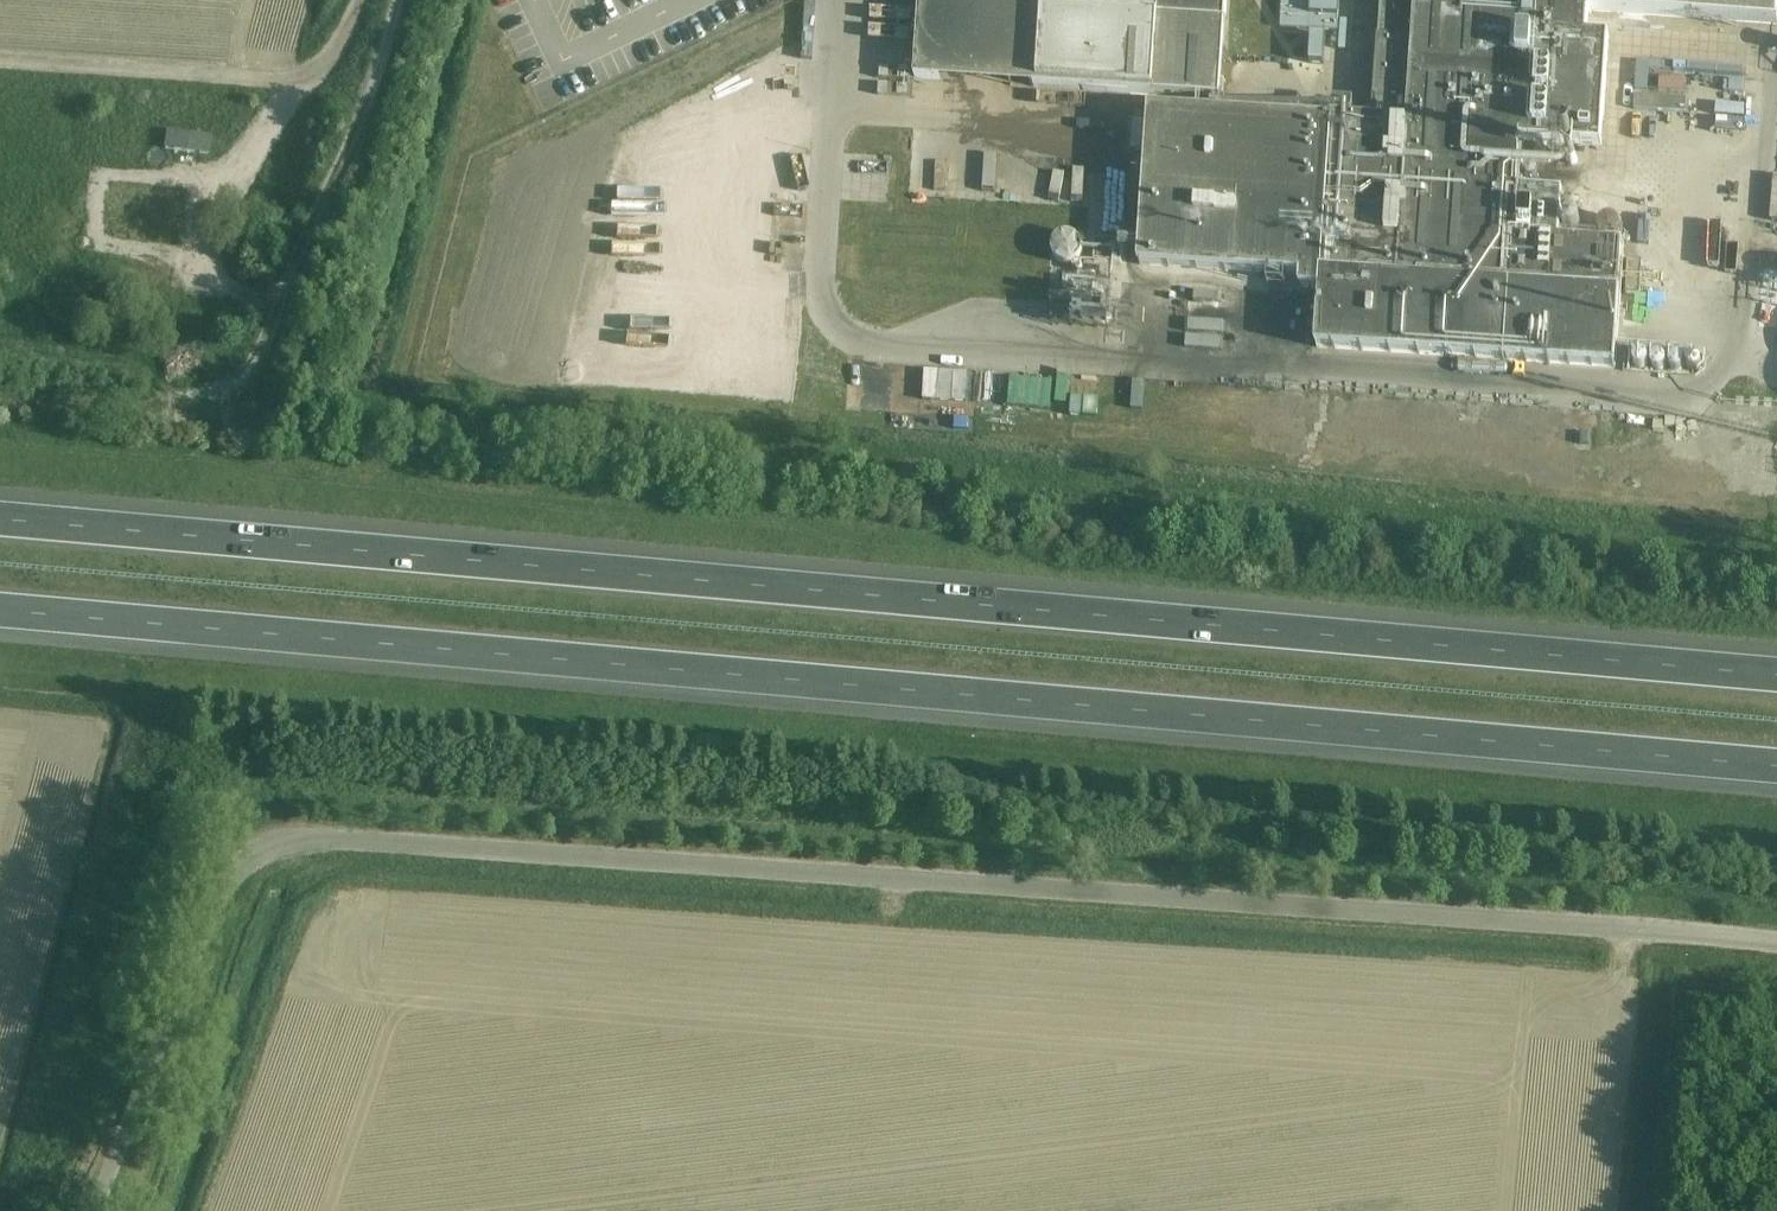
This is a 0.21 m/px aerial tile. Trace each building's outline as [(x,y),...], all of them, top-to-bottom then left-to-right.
[(912,86),(1223,100),(1227,24),(1229,0),(917,0),(916,11),(912,86)] [(1621,242),(1559,238),(1561,191),(1516,188),(1519,139),(1599,144),(1606,34),(1587,33),(1588,9),(1776,23),(1776,18),(1776,0),(1382,0),(1380,38),(1378,37),(1374,94),(1372,121),(1331,118),(1331,122),(1150,107),(1149,121),(1134,120),(1132,146),(1147,147),(1143,198),(1138,263),(1299,275),(1298,287),(1319,289),(1315,347),(1503,360),(1613,367),(1618,295),(1621,242)] [(1282,0),(1280,28),(1336,31),(1337,4),(1282,0)] [(1312,35),(1310,62),(1323,63),(1325,36),(1312,35)] [(1632,50),(1631,79),(1650,80),(1651,63),(1668,64),(1668,51),(1632,50)] [(876,85),(901,86),(902,56),(877,55),(876,85)] [(1691,87),(1711,90),(1716,56),(1704,55),(1702,71),(1693,70),(1691,87)] [(1683,84),(1684,70),(1656,68),(1655,82),(1683,84)] [(1628,86),(1628,97),(1674,99),(1674,88),(1628,86)] [(943,133),(942,159),(951,159),(953,134),(943,133)] [(998,161),(1013,160),(1012,134),(989,134),(989,157),(998,157),(998,161)] [(853,144),(852,155),(878,156),(878,145),(853,144)] [(1095,222),(1108,222),(1109,202),(1097,201),(1095,222)] [(1052,224),(1053,251),(1078,250),(1077,223),(1052,224)] [(133,251),(132,257),(143,258),(145,245),(120,240),(119,249),(133,251)] [(1643,262),(1628,261),(1625,295),(1641,296),(1643,262)] [(1213,308),(1214,282),(1188,281),(1186,306),(1213,308)] [(1175,325),(1174,336),(1200,338),(1201,326),(1175,325)] [(1636,367),(1638,368),(1642,368),(1646,366),(1647,362),(1648,358),(1647,356),(1644,354),(1642,353),(1639,352),(1636,353),(1634,355),(1632,357),(1632,360),(1632,363),(1634,365),(1636,367)] [(1653,367),(1655,369),(1661,369),(1663,368),(1665,366),(1666,364),(1666,360),(1664,357),(1661,355),(1658,354),(1655,355),(1652,357),(1651,359),(1651,362),(1651,365),(1653,367)] [(1669,367),(1673,370),(1676,370),(1680,369),(1683,366),(1683,363),(1683,359),(1681,357),(1679,356),(1676,355),(1673,356),(1671,357),(1669,359),(1668,361),(1668,365),(1669,367)] [(1688,369),(1690,371),(1693,371),(1696,371),(1698,370),(1700,367),(1701,364),(1700,361),(1698,358),(1695,357),(1693,357),(1689,358),(1687,360),(1686,362),(1686,365),(1686,367),(1688,369)] [(1057,391),(1057,365),(1046,365),(1046,391),(1057,391)]
